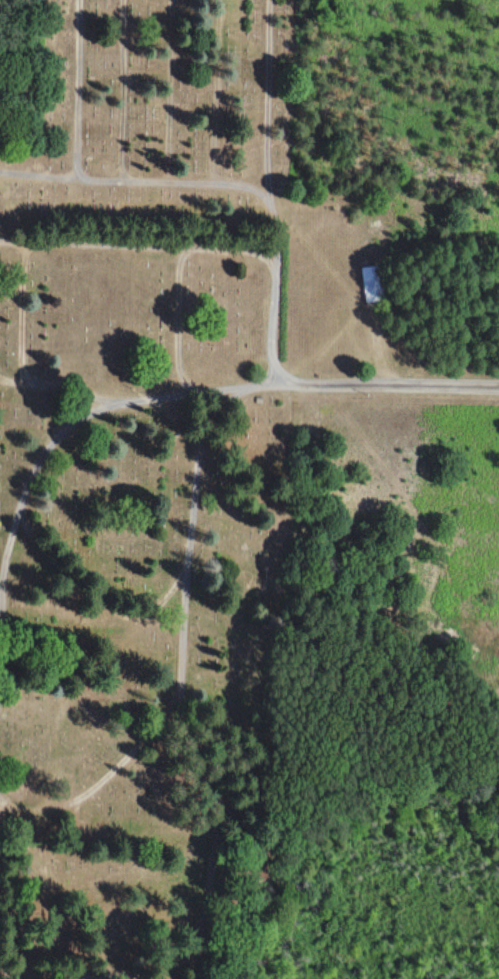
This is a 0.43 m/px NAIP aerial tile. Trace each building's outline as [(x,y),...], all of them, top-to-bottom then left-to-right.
[(362,267),(365,302),(384,301),(381,266),(362,267)]
